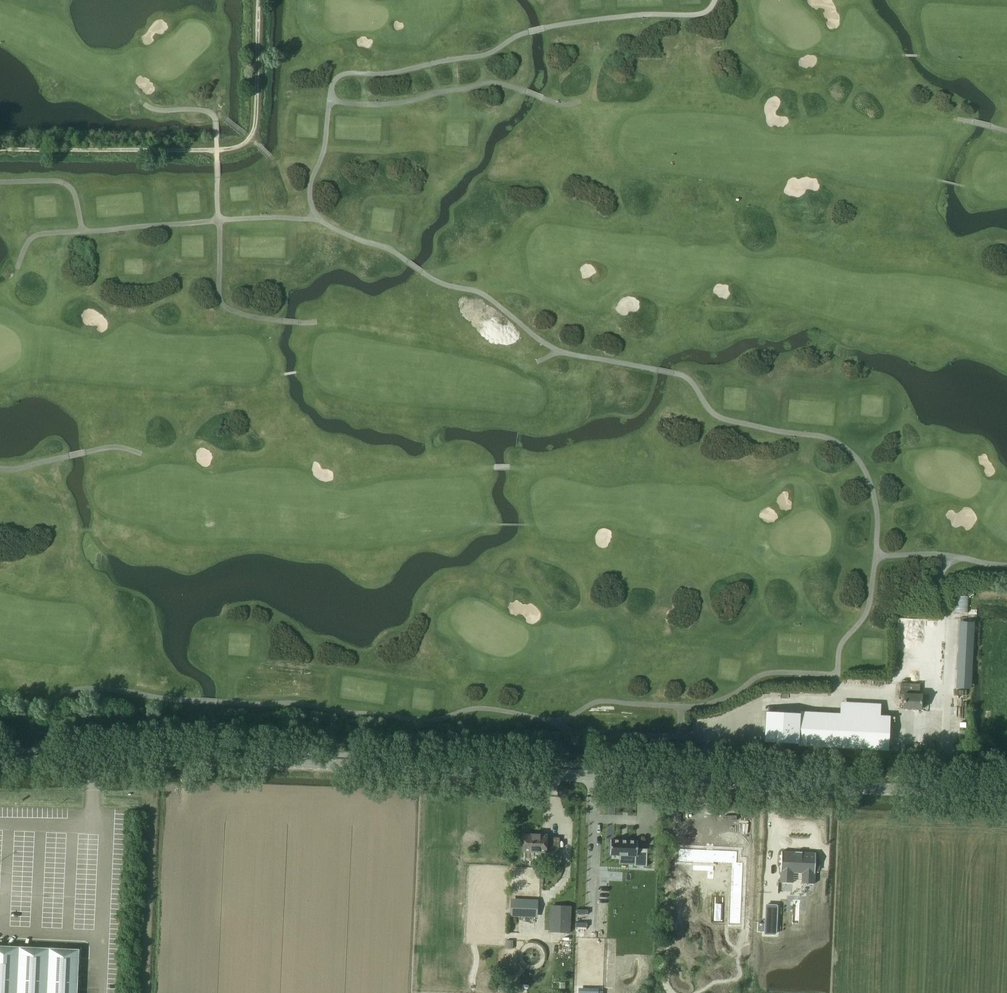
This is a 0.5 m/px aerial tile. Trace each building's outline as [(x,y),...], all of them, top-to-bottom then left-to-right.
[(969,611),(970,595),(957,595),(956,611),(969,611)] [(976,671),(976,645),(961,644),(961,670),(976,671)] [(904,684),(904,683),(900,683),(900,694),(903,694),(903,709),(921,709),(922,694),(918,694),(918,690),(919,690),(920,684),(904,684)] [(888,750),(890,716),(800,712),(800,714),(766,712),(764,742),(798,744),(798,746),(888,750)] [(558,838),(547,838),(547,836),(523,835),(523,851),(545,852),(545,857),(558,857),(558,838)] [(602,849),(603,849),(603,853),(628,854),(627,864),(639,864),(640,846),(630,846),(630,838),(603,837),(603,841),(602,841),(602,849)] [(737,850),(679,847),(678,867),(728,869),(728,861),(737,862),(737,850)] [(815,852),(781,851),(780,882),(792,882),(793,872),(802,872),(801,883),(814,883),(815,852)] [(512,901),(511,914),(537,916),(537,902),(512,901)] [(776,905),(766,905),(765,934),(774,934),(775,934),(776,934),(776,933),(777,907),(777,906),(777,905),(776,905)] [(80,949),(0,946),(0,992),(78,992),(80,949)]
